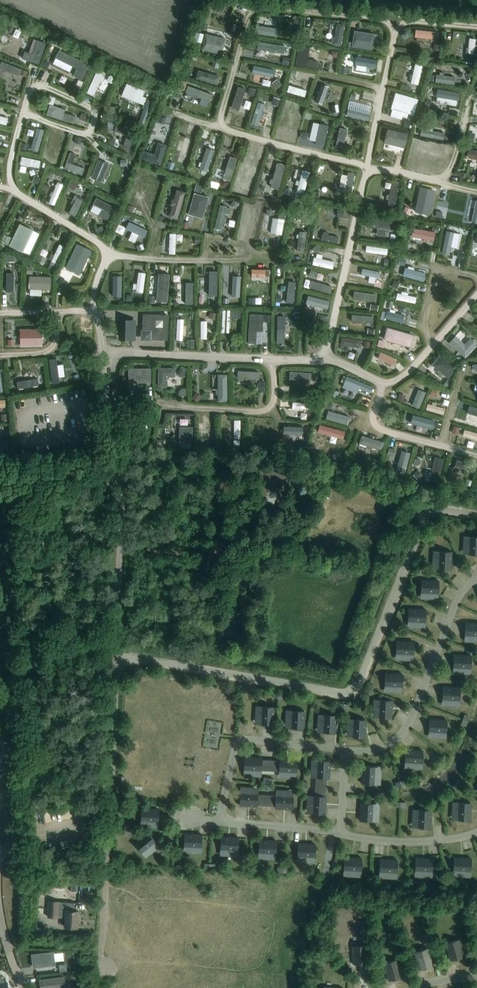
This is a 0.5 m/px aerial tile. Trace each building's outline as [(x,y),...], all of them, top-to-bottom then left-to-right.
[(378,46),(381,29),(362,26),(359,42),(378,46)] [(422,26),(422,34),(443,35),(443,27),(422,26)] [(213,28),(208,44),(227,50),(232,34),(213,28)] [(16,38),(13,48),(33,55),(35,49),(24,45),(26,41),(16,38)] [(272,39),(271,47),(292,49),(293,42),(272,39)] [(8,57),(3,69),(25,78),(30,65),(8,57)] [(353,59),(351,67),(374,72),(376,65),(353,59)] [(421,60),(417,79),(426,81),(429,61),(421,60)] [(261,68),(280,71),(281,65),(262,62),(261,68)] [(103,68),(94,88),(100,91),(103,85),(110,88),(117,74),(103,68)] [(153,92),(140,89),(141,82),(132,79),(128,94),(152,99),(153,92)] [(327,80),(322,95),(330,98),(335,82),(327,80)] [(245,82),(238,101),(246,104),(253,85),(245,82)] [(295,82),(294,88),(312,91),(313,85),(295,82)] [(418,111),(423,95),(403,88),(398,104),(418,111)] [(339,98),(340,90),(332,89),(331,96),(339,98)] [(185,101),(201,106),(203,100),(187,94),(185,101)] [(264,96),(258,118),(264,119),(270,98),(264,96)] [(146,110),(149,103),(143,101),(140,107),(146,110)] [(15,114),(0,110),(0,118),(13,122),(15,114)] [(296,127),(297,112),(287,112),(287,127),(296,127)] [(121,125),(136,132),(139,126),(124,119),(121,125)] [(162,135),(169,122),(162,119),(155,131),(162,135)] [(44,123),(39,145),(45,146),(50,125),(44,123)] [(347,123),(344,141),(351,143),(354,124),(347,123)] [(451,128),(429,123),(427,129),(449,135),(451,128)] [(41,132),(43,126),(37,124),(35,130),(41,132)] [(11,133),(13,127),(6,125),(4,131),(11,133)] [(410,149),(414,129),(394,125),(390,145),(410,149)] [(184,159),(193,161),(197,142),(188,140),(184,159)] [(425,140),(424,149),(450,152),(451,143),(425,140)] [(213,143),(213,155),(221,155),(220,143),(213,143)] [(53,151),(67,154),(68,148),(55,145),(53,151)] [(238,176),(245,154),(236,151),(229,174),(238,176)] [(45,168),(47,156),(28,152),(25,164),(35,166),(45,168)] [(117,160),(106,155),(98,172),(108,177),(117,160)] [(89,171),(92,163),(73,158),(71,165),(89,171)] [(285,158),(276,183),(284,185),(293,161),(285,158)] [(303,195),(311,196),(315,167),(308,166),(303,195)] [(348,170),(346,182),(353,183),(355,171),(348,170)] [(156,191),(159,176),(145,173),(142,188),(156,191)] [(62,201),(69,179),(62,177),(56,199),(62,201)] [(247,191),(248,181),(240,179),(238,190),(247,191)] [(90,194),(94,183),(88,180),(84,191),(90,194)] [(437,212),(443,186),(427,182),(421,207),(437,212)] [(201,189),(196,210),(210,214),(213,201),(216,202),(219,193),(201,189)] [(185,214),(187,191),(179,191),(178,214),(185,214)] [(80,193),(77,210),(86,211),(88,194),(80,193)] [(104,210),(115,214),(120,202),(103,194),(97,207),(104,210)] [(221,223),(228,225),(235,202),(228,200),(221,223)] [(254,222),(257,203),(251,202),(247,221),(254,222)] [(279,214),(278,230),(290,230),(291,214),(279,214)] [(129,215),(126,222),(132,224),(134,216),(129,215)] [(135,218),(132,226),(152,233),(155,225),(135,218)] [(26,219),(15,242),(33,251),(38,241),(34,239),(40,225),(26,219)] [(384,224),(384,232),(396,233),(396,224),(384,224)] [(305,227),(304,247),(312,247),(313,228),(305,227)] [(422,237),(442,238),(442,228),(422,227),(422,237)] [(141,237),(144,231),(137,228),(135,233),(141,237)] [(329,229),(328,235),(343,238),(344,232),(329,229)] [(456,230),(455,237),(474,240),(475,233),(456,230)] [(58,238),(54,246),(61,249),(64,241),(58,238)] [(63,259),(71,242),(65,239),(58,257),(63,259)] [(86,270),(98,246),(83,239),(71,263),(86,270)] [(392,250),(392,243),(373,242),(373,249),(392,250)] [(340,264),(341,256),(322,253),(321,262),(340,264)] [(53,263),(59,266),(62,260),(56,257),(53,263)] [(387,274),(388,267),(370,264),(368,270),(387,274)] [(141,290),(150,290),(151,267),(143,266),(141,290)] [(212,278),(212,290),(225,290),(224,268),(217,268),(217,278),(212,278)] [(174,297),(175,269),(164,269),(162,297),(174,297)] [(236,278),(235,290),(248,291),(249,270),(242,270),(242,278),(236,278)] [(48,289),(48,285),(57,285),(57,272),(35,271),(35,289),(48,289)] [(116,286),(122,287),(125,273),(120,271),(116,286)] [(335,289),(338,282),(319,275),(316,282),(335,289)] [(293,276),(292,299),(302,299),(303,277),(293,276)] [(268,277),(267,297),(276,297),(276,277),(268,277)] [(199,278),(191,278),(191,293),(199,293),(199,278)] [(18,282),(15,288),(20,291),(23,284),(18,282)] [(362,286),(360,294),(384,298),(385,291),(362,286)] [(316,298),(318,292),(310,290),(308,296),(316,298)] [(403,296),(423,299),(424,293),(404,290),(403,296)] [(334,303),(336,297),(319,292),(317,299),(334,303)] [(228,305),(227,328),(235,328),(236,306),(228,305)] [(394,305),(391,314),(410,319),(412,310),(394,305)] [(283,312),(284,339),(292,339),(292,312),(283,312)] [(141,340),(151,340),(167,340),(168,315),(143,314),(142,330),(141,330),(141,340)] [(275,337),(276,317),(270,317),(269,327),(263,326),(262,336),(275,337)] [(135,341),(136,319),(119,319),(118,340),(135,341)] [(418,343),(421,331),(394,324),(391,336),(418,343)] [(401,362),(404,356),(387,348),(384,354),(401,362)] [(133,376),(153,377),(154,363),(134,362),(133,376)] [(180,380),(179,363),(163,363),(163,380),(180,380)] [(245,366),(245,374),(265,375),(265,367),(245,366)] [(317,377),(318,368),(296,368),(296,377),(317,377)] [(221,380),(221,395),(233,395),(233,369),(218,370),(218,380),(221,380)] [(43,373),(21,374),(22,382),(43,382),(43,373)] [(373,387),(347,377),(342,387),(356,393),(358,389),(370,394),(373,387)] [(444,393),(446,387),(438,384),(436,390),(444,393)] [(419,401),(427,404),(432,387),(424,385),(419,401)] [(199,387),(197,393),(203,396),(206,390),(199,387)] [(11,401),(10,393),(0,393),(0,402),(11,401)] [(449,410),(451,403),(437,398),(434,404),(449,410)] [(333,414),(348,419),(350,413),(335,408),(333,414)] [(419,412),(418,422),(440,424),(441,414),(419,412)] [(184,421),(185,432),(197,431),(197,421),(184,421)] [(326,421),(324,429),(351,434),(353,427),(326,421)] [(371,447),(373,442),(388,447),(391,438),(369,431),(365,445),(371,447)] [(412,470),(415,448),(407,447),(404,469),(412,470)] [(462,461),(475,464),(476,459),(464,456),(462,461)] [(261,466),(256,479),(263,482),(257,497),(264,500),(268,489),(277,493),(284,476),(261,466)] [(468,537),(468,554),(476,554),(476,537),(468,537)] [(451,569),(451,552),(438,552),(438,569),(451,569)] [(422,594),(439,594),(439,581),(422,581),(422,594)] [(408,622),(425,623),(426,610),(409,609),(408,622)] [(476,637),(476,624),(466,623),(465,636),(476,637)] [(396,654),(413,656),(414,643),(397,641),(396,654)] [(453,668),(470,669),(471,657),(454,655),(453,668)] [(385,687),(402,688),(403,675),(386,674),(385,687)] [(442,700),(459,701),(460,689),(443,687),(442,700)] [(392,700),(378,699),(377,717),(391,718),(392,700)] [(21,707),(6,706),(5,712),(14,713),(13,720),(20,721),(21,707)] [(261,706),(260,724),(273,724),(274,707),(261,706)] [(291,710),(290,728),(303,728),(304,711),(291,710)] [(323,714),(322,732),(335,733),(336,715),(323,714)] [(352,719),(351,737),(365,737),(365,719),(352,719)] [(429,732),(445,733),(447,720),(430,719),(429,732)] [(404,763),(422,764),(423,751),(405,750),(404,763)] [(262,770),(270,770),(271,760),(262,760),(262,758),(244,757),(244,770),(261,771),(262,770)] [(271,760),(270,770),(279,770),(279,772),(296,773),(297,760),(279,759),(279,760),(271,760)] [(316,777),(315,786),(325,787),(326,778),(329,778),(330,760),(316,760),(315,777),(316,777)] [(363,766),(362,784),(375,784),(376,766),(363,766)] [(325,787),(315,786),(315,795),(312,795),(311,813),(325,814),(326,796),(325,796),(325,787)] [(257,805),(266,805),(267,795),(258,794),(258,792),(240,791),(239,805),(257,806),(257,805)] [(267,795),(266,805),(275,805),(275,808),(293,809),(293,795),(275,794),(275,795),(267,795)] [(457,802),(456,819),(470,820),(471,802),(457,802)] [(361,803),(360,820),(373,821),(374,803),(361,803)] [(141,808),(140,822),(158,823),(159,809),(141,808)] [(417,809),(416,827),(430,828),(431,810),(417,809)] [(148,832),(134,843),(142,854),(156,842),(148,832)] [(183,847),(201,848),(202,835),(184,834),(183,847)] [(219,850),(237,851),(238,837),(220,837),(219,850)] [(258,853),(276,854),(277,841),(259,840),(258,853)] [(297,857),(315,858),(316,844),(298,843),(297,857)] [(343,871),(361,872),(362,858),(344,857),(343,871)] [(453,871),(471,872),(472,858),(454,857),(453,871)] [(415,871),(433,872),(433,859),(415,858),(415,871)] [(379,872),(397,873),(398,860),(380,859),(379,872)] [(49,900),(48,910),(48,917),(57,917),(65,918),(64,926),(77,927),(78,911),(75,910),(75,902),(49,900)] [(459,939),(445,943),(450,960),(464,956),(459,939)] [(366,945),(352,946),(353,964),(367,963),(366,945)] [(428,948),(414,952),(419,969),(433,965),(428,948)] [(54,953),(54,951),(32,953),(33,967),(56,965),(55,961),(54,953)] [(397,959),(384,963),(389,980),(402,976),(397,959)] [(64,976),(39,979),(40,987),(66,987),(64,976)]
